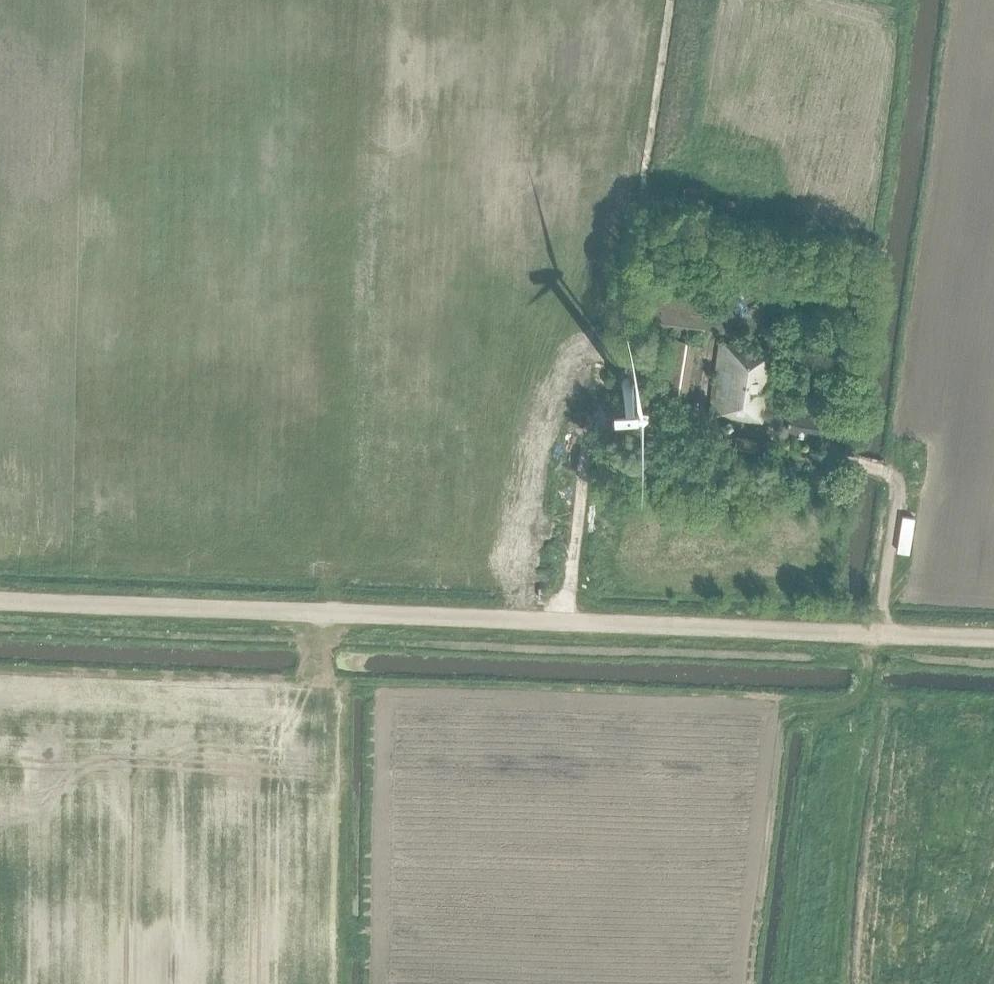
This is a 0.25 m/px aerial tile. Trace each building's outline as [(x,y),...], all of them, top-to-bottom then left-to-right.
[(646,328),(704,336),(709,298),(656,290),(646,328)] [(662,335),(652,414),(675,417),(678,395),(681,395),(689,339),(662,335)] [(776,351),(775,351),(719,343),(709,414),(785,424),(784,434),(821,439),(825,410),(769,403),(776,351)]
